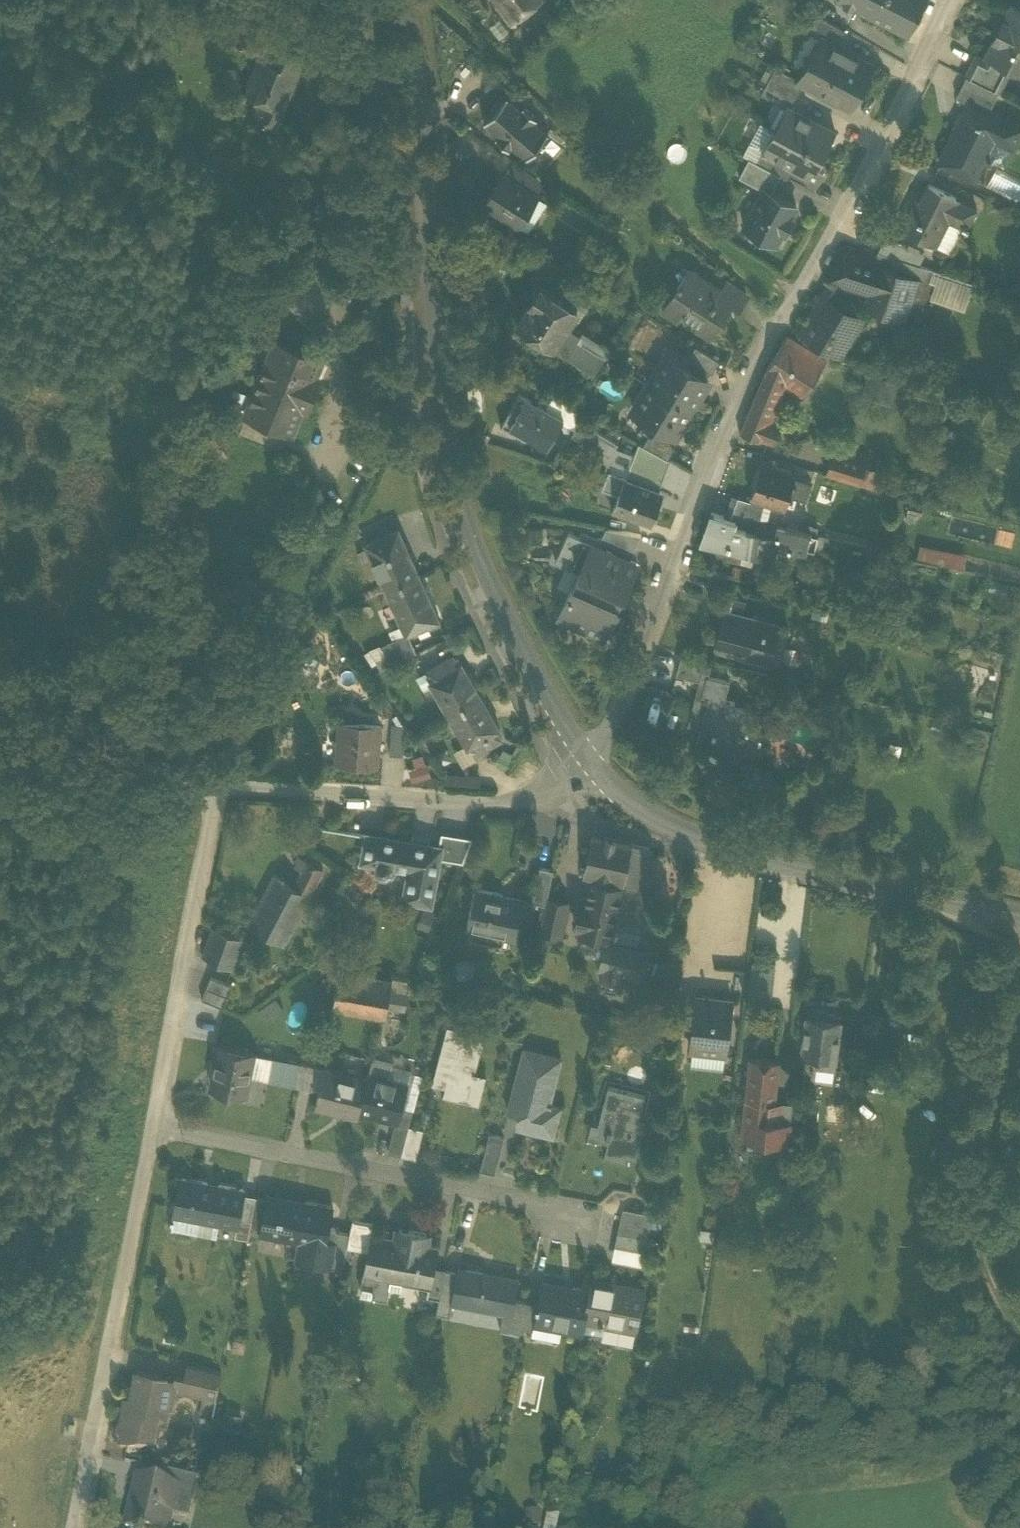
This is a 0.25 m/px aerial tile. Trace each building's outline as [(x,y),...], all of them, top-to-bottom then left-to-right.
[(512,22),(541,0),(496,0),(512,22)] [(870,14),(877,0),(843,0),(870,14)] [(870,14),(908,33),(924,0),(877,0),(870,14)] [(1019,71),(1019,69),(1019,68),(1019,9),(1011,5),(987,54),(991,56),(1011,66),(1019,71)] [(822,38),(836,45),(844,29),(817,13),(807,31),(822,39),(822,38)] [(803,82),(849,106),(871,64),(836,45),(822,38),(822,39),(800,80),(800,81),(803,82)] [(249,120),(275,130),(304,57),(280,47),(274,62),(259,56),(244,95),(257,101),(259,101),(257,107),(255,107),(249,120)] [(976,56),(966,76),(998,91),(1011,66),(991,56),(988,62),(976,56)] [(775,66),(768,81),(761,93),(785,106),(786,105),(790,107),(796,96),(803,82),(800,81),(800,80),(775,66)] [(989,110),(998,91),(966,76),(956,96),(968,102),(969,101),(989,110)] [(511,145),(525,157),(526,157),(548,132),(548,131),(535,119),(537,116),(523,104),(521,106),(507,94),(484,120),(498,132),(511,145)] [(973,178),(985,154),(994,136),(1014,146),(1019,133),(1019,126),(989,110),(969,101),(968,102),(939,161),(973,178)] [(789,109),(778,130),(767,151),(763,149),(762,150),(794,167),(810,176),(811,177),(818,165),(823,154),(830,142),(827,141),(832,132),(834,133),(835,132),(790,107),(786,105),(785,106),(785,107),(789,109)] [(789,109),(785,107),(763,149),(767,151),(778,130),(789,109)] [(746,144),(754,147),(763,123),(755,120),(746,144)] [(509,148),(511,145),(498,132),(495,135),(509,148)] [(994,136),(985,154),(1005,164),(1014,146),(994,136)] [(756,161),(781,174),(787,178),(794,167),(762,150),(756,161)] [(771,192),(781,174),(756,161),(749,158),(739,176),(763,189),(764,188),(771,192)] [(512,160),(503,173),(536,195),(545,181),(512,160)] [(811,177),(810,176),(817,180),(823,168),(818,165),(811,177)] [(518,224),(536,195),(503,173),(484,202),(518,224)] [(901,229),(932,244),(933,243),(945,218),(962,226),(961,227),(967,230),(970,226),(969,225),(977,209),(955,198),(956,196),(929,183),(913,214),(909,212),(901,229)] [(744,226),(776,243),(783,229),(786,231),(793,218),(790,217),(796,205),(771,192),(764,188),(763,189),(744,226)] [(547,201),(536,195),(518,224),(528,230),(547,201)] [(945,218),(933,243),(949,251),(961,227),(962,226),(945,218)] [(902,260),(907,248),(885,237),(878,251),(878,252),(902,260)] [(908,245),(907,248),(902,260),(918,265),(919,265),(924,253),(908,245)] [(839,277),(877,290),(879,290),(891,262),(876,257),(847,247),(830,281),(836,283),(839,277)] [(878,252),(876,257),(891,262),(879,290),(877,290),(873,304),(903,314),(905,310),(923,316),(929,297),(934,283),(927,281),(931,269),(919,265),(918,265),(902,260),(878,252)] [(540,282),(577,305),(579,302),(580,302),(587,290),(566,276),(569,271),(547,257),(538,272),(546,278),(543,282),(541,281),(540,282)] [(696,327),(711,336),(731,305),(739,310),(747,298),(727,281),(721,291),(688,269),(662,309),(677,320),(683,311),(688,304),(705,315),(700,322),(696,327)] [(929,297),(964,309),(973,284),(931,269),(927,281),(934,283),(929,297)] [(553,342),(564,325),(577,305),(540,282),(530,298),(532,299),(518,320),(553,342)] [(799,334),(839,358),(861,320),(826,298),(825,299),(822,297),(799,334)] [(683,311),(700,322),(705,315),(688,304),(683,311)] [(605,351),(564,325),(553,342),(594,368),(603,355),(605,351)] [(637,353),(661,367),(667,357),(675,362),(681,350),(651,331),(637,353)] [(306,336),(300,352),(321,360),(326,345),(306,336)] [(782,426),(767,420),(781,385),(803,399),(825,363),(787,337),(766,373),(741,433),(759,441),(760,440),(775,445),(782,426)] [(246,413),(291,431),(301,407),(306,409),(319,377),(314,376),(321,360),(300,352),(276,342),(246,413)] [(688,359),(712,373),(719,361),(696,346),(688,359)] [(661,367),(650,384),(691,409),(708,381),(675,362),(667,357),(661,367)] [(862,394),(892,403),(898,385),(867,376),(862,394)] [(633,412),(646,419),(664,430),(675,436),(691,409),(650,384),(633,412)] [(548,446),(564,418),(545,407),(519,392),(501,424),(526,438),(528,435),(548,446)] [(545,407),(564,418),(576,424),(582,414),(583,412),(552,394),(545,407)] [(593,421),(582,414),(576,424),(571,434),(581,441),(589,429),(593,421)] [(660,438),(664,430),(646,419),(639,430),(649,436),(651,432),(660,438)] [(473,435),(487,441),(490,433),(476,428),(473,435)] [(581,441),(589,446),(596,434),(589,429),(581,441)] [(589,446),(609,459),(611,456),(610,456),(616,447),(618,444),(598,431),(596,434),(589,446)] [(643,445),(667,459),(675,447),(660,438),(651,432),(649,436),(643,445)] [(643,445),(638,443),(634,455),(626,476),(625,478),(659,491),(671,460),(667,459),(643,445)] [(609,459),(589,446),(586,450),(607,463),(605,468),(608,469),(626,476),(634,455),(616,447),(610,456),(611,456),(609,459)] [(826,474),(860,485),(868,461),(833,450),(826,474)] [(772,504),(785,508),(790,492),(795,476),(761,466),(751,497),(764,501),(772,504)] [(602,488),(618,493),(619,492),(622,493),(627,481),(623,479),(624,477),(625,478),(626,476),(608,469),(602,488)] [(795,476),(790,492),(798,495),(806,498),(811,481),(795,476)] [(612,510),(652,524),(658,507),(655,506),(660,493),(663,494),(663,492),(659,491),(625,478),(624,477),(623,479),(627,481),(622,493),(619,492),(618,493),(612,510)] [(790,492),(785,508),(793,510),(798,495),(790,492)] [(755,533),(775,536),(777,527),(778,525),(767,523),(759,521),(764,501),(751,497),(750,502),(738,498),(730,520),(734,521),(733,528),(745,530),(744,531),(755,533)] [(767,523),(772,504),(764,501),(759,521),(767,523)] [(761,560),(771,562),(772,559),(773,560),(776,543),(781,544),(781,545),(790,547),(789,549),(800,552),(801,549),(806,550),(810,533),(785,527),(785,529),(777,527),(775,536),(755,533),(744,531),(745,530),(733,528),(734,521),(730,520),(711,514),(700,543),(731,551),(729,559),(738,561),(740,553),(761,557),(761,560)] [(985,541),(988,529),(957,521),(954,533),(985,541)] [(365,542),(385,588),(419,574),(398,527),(365,542)] [(598,545),(630,560),(641,535),(606,528),(598,545)] [(566,566),(579,572),(592,543),(568,532),(555,561),(566,566)] [(872,547),(893,551),(895,544),(874,539),(872,547)] [(914,555),(939,561),(943,548),(917,542),(914,555)] [(559,615),(604,636),(637,564),(630,560),(598,545),(592,543),(579,572),(573,586),(572,586),(570,591),(559,615)] [(579,572),(566,566),(557,584),(570,591),(572,586),(573,586),(579,572)] [(439,620),(419,574),(385,588),(406,634),(406,635),(409,634),(439,620)] [(723,611),(717,633),(723,635),(728,613),(723,611)] [(714,646),(780,663),(789,628),(728,613),(723,635),(717,633),(714,646)] [(389,642),(397,662),(416,652),(409,634),(406,635),(406,634),(389,642)] [(676,674),(700,680),(706,659),(682,653),(676,674)] [(429,680),(448,713),(480,695),(461,662),(458,663),(453,654),(426,670),(431,679),(429,680)] [(723,748),(747,754),(752,734),(761,737),(761,734),(750,731),(750,730),(746,729),(751,712),(733,707),(735,703),(725,700),(730,681),(707,675),(702,695),(708,697),(696,745),(710,748),(710,750),(722,754),(723,748)] [(500,728),(480,695),(448,713),(466,743),(468,747),(470,745),(475,754),(502,739),(497,730),(500,728)] [(336,761),(377,764),(380,724),(339,721),(336,761)] [(390,753),(403,754),(405,726),(392,725),(390,753)] [(475,754),(470,745),(468,747),(466,743),(453,751),(462,767),(477,758),(475,754)] [(495,764),(506,770),(514,754),(503,749),(495,764)] [(411,757),(415,768),(426,764),(422,754),(411,757)] [(409,770),(413,781),(432,775),(428,764),(426,764),(415,768),(409,770)] [(821,773),(828,775),(831,766),(823,764),(821,773)] [(480,774),(445,773),(445,784),(480,785),(480,774)] [(437,857),(463,861),(472,837),(442,832),(438,848),(439,848),(437,857)] [(585,871),(595,874),(622,880),(631,842),(594,833),(585,871)] [(406,896),(429,900),(437,857),(439,848),(438,848),(369,835),(364,858),(377,860),(376,865),(379,871),(386,872),(391,868),(392,863),(412,866),(406,896)] [(648,846),(631,842),(622,880),(595,874),(594,878),(591,878),(586,901),(582,900),(576,926),(580,927),(579,929),(609,937),(613,926),(638,932),(649,883),(643,881),(650,847),(648,846)] [(249,923),(284,944),(323,868),(307,860),(293,885),(285,880),(275,874),(249,923)] [(532,901),(545,904),(547,898),(553,869),(539,866),(532,901)] [(466,928),(517,939),(526,899),(475,887),(466,928)] [(568,902),(547,898),(545,904),(540,929),(561,934),(568,902)] [(417,926),(429,931),(436,912),(424,907),(417,926)] [(232,967),(232,966),(237,954),(244,936),(213,924),(203,954),(232,967)] [(613,926),(609,937),(636,943),(638,932),(613,926)] [(601,967),(633,975),(639,949),(607,942),(601,967)] [(245,957),(237,954),(232,966),(240,969),(245,957)] [(653,985),(679,989),(683,963),(661,960),(653,985)] [(333,1006),(385,1017),(392,977),(340,966),(333,1006)] [(224,1007),(233,985),(211,976),(202,998),(224,1007)] [(391,990),(388,1006),(404,1008),(407,993),(391,990)] [(702,1052),(725,1054),(732,999),(697,994),(691,1044),(703,1045),(702,1052)] [(258,1010),(265,1020),(283,1007),(276,997),(258,1010)] [(802,1052),(812,1054),(835,1056),(836,1056),(836,1055),(837,1055),(842,1051),(843,1042),(839,1037),(838,1037),(840,1018),(839,1018),(839,1013),(824,1011),(823,1016),(806,1014),(802,1052)] [(443,1094),(454,1096),(456,1089),(480,1095),(486,1075),(477,1072),(477,1071),(475,1071),(477,1061),(484,1034),(447,1024),(434,1076),(447,1080),(443,1094)] [(245,1094),(249,1075),(253,1052),(253,1050),(216,1043),(213,1060),(216,1061),(211,1088),(245,1094)] [(518,1125),(528,1128),(530,1120),(555,1126),(560,1106),(551,1104),(552,1103),(549,1102),(561,1057),(524,1047),(512,1095),(525,1098),(521,1113),(518,1125)] [(702,1052),(693,1050),(691,1064),(724,1068),(725,1054),(702,1052)] [(274,1056),(253,1052),(249,1075),(269,1079),(274,1056)] [(369,1071),(389,1078),(393,1062),(394,1058),(374,1053),(369,1071)] [(834,1068),(835,1056),(812,1054),(811,1065),(816,1066),(834,1068)] [(269,1079),(295,1085),(300,1061),(274,1056),(269,1079)] [(750,1058),(745,1099),(774,1102),(779,1061),(750,1058)] [(318,1064),(300,1061),(295,1085),(313,1088),(318,1064)] [(393,1062),(389,1078),(408,1083),(411,1071),(412,1067),(393,1062)] [(833,1081),(834,1068),(816,1066),(815,1079),(833,1081)] [(358,1115),(359,1109),(367,1078),(325,1067),(315,1104),(358,1115)] [(369,1071),(367,1078),(359,1109),(396,1119),(398,1120),(399,1117),(408,1083),(389,1078),(369,1071)] [(408,1083),(399,1117),(410,1120),(422,1074),(411,1071),(408,1083)] [(604,1156),(625,1161),(626,1156),(636,1159),(645,1123),(639,1121),(645,1095),(608,1086),(598,1125),(608,1128),(606,1136),(609,1137),(608,1141),(604,1156)] [(456,1089),(454,1096),(478,1103),(480,1095),(456,1089)] [(525,1098),(512,1095),(508,1110),(521,1113),(525,1098)] [(773,1109),(774,1102),(745,1099),(741,1138),(748,1138),(772,1141),(788,1143),(791,1121),(779,1120),(780,1109),(773,1109)] [(793,1104),(774,1102),(773,1109),(780,1109),(779,1120),(791,1121),(793,1104)] [(388,1151),(402,1154),(409,1125),(410,1120),(399,1117),(398,1120),(396,1119),(388,1151)] [(530,1120),(528,1128),(553,1134),(555,1126),(530,1120)] [(608,1128),(598,1125),(591,1123),(588,1136),(608,1141),(609,1137),(606,1136),(608,1128)] [(423,1129),(409,1125),(402,1154),(415,1158),(423,1129)] [(481,1169),(495,1173),(504,1136),(490,1133),(481,1169)] [(771,1150),(772,1141),(748,1138),(747,1147),(771,1150)] [(237,1226),(238,1226),(244,1194),(245,1189),(180,1176),(173,1213),(174,1214),(201,1219),(202,1215),(218,1218),(217,1222),(237,1226)] [(236,1235),(248,1237),(256,1196),(244,1194),(238,1226),(237,1226),(236,1235)] [(267,1198),(256,1196),(248,1237),(260,1240),(261,1232),(260,1232),(267,1198)] [(289,1235),(300,1237),(326,1242),(328,1229),(333,1206),(305,1201),(304,1206),(295,1204),(295,1202),(267,1196),(267,1198),(260,1232),(261,1232),(288,1238),(289,1235)] [(622,1207),(619,1220),(649,1226),(652,1213),(622,1207)] [(201,1219),(174,1214),(172,1227),(214,1235),(217,1222),(218,1218),(202,1215),(201,1219)] [(353,1218),(350,1233),(348,1246),(368,1250),(372,1232),(375,1222),(353,1218)] [(647,1238),(649,1226),(619,1220),(617,1232),(647,1238)] [(360,1293),(387,1298),(390,1286),(400,1288),(402,1279),(429,1284),(433,1266),(437,1246),(424,1243),(426,1232),(400,1227),(398,1238),(372,1232),(368,1250),(360,1293)] [(337,1230),(328,1229),(326,1242),(300,1237),(296,1259),(330,1265),(337,1230)] [(343,1268),(348,1246),(350,1233),(337,1230),(330,1265),(343,1268)] [(655,1239),(647,1238),(617,1232),(615,1244),(652,1251),(655,1239)] [(612,1259),(649,1267),(652,1251),(615,1244),(612,1259)] [(503,1312),(512,1314),(515,1297),(519,1277),(492,1272),(492,1274),(459,1267),(460,1265),(458,1265),(457,1271),(451,1302),(452,1302),(503,1312)] [(492,1272),(460,1265),(459,1267),(492,1274),(492,1272)] [(427,1295),(440,1298),(445,1269),(433,1266),(429,1284),(427,1295)] [(457,1271),(445,1269),(440,1298),(437,1313),(450,1315),(452,1302),(451,1302),(457,1271)] [(536,1320),(582,1329),(592,1278),(591,1278),(589,1288),(573,1285),(573,1287),(542,1281),(538,1303),(534,1320),(536,1320)] [(644,1288),(592,1278),(582,1329),(583,1329),(584,1321),(599,1324),(599,1325),(602,1325),(603,1321),(605,1321),(636,1328),(637,1328),(644,1288)] [(520,1333),(521,1325),(526,1300),(515,1297),(512,1314),(503,1312),(500,1329),(520,1333)] [(538,1303),(526,1300),(521,1325),(534,1329),(536,1320),(534,1320),(538,1303)] [(584,1321),(583,1329),(602,1333),(605,1321),(603,1321),(602,1325),(599,1325),(599,1324),(584,1321)] [(632,1343),(636,1328),(605,1321),(602,1333),(601,1337),(632,1343)] [(203,1394),(217,1396),(221,1373),(186,1365),(184,1377),(183,1378),(206,1384),(204,1392),(203,1394)] [(121,1447),(130,1449),(151,1448),(156,1422),(162,1423),(165,1406),(169,1407),(173,1387),(174,1381),(173,1381),(163,1379),(163,1377),(137,1371),(130,1407),(125,1406),(119,1438),(123,1439),(121,1447)] [(183,1378),(184,1377),(174,1375),(173,1381),(174,1381),(173,1387),(203,1394),(204,1392),(206,1384),(183,1378)] [(222,1432),(239,1436),(244,1411),(226,1408),(222,1432)] [(193,1491),(195,1492),(198,1478),(165,1470),(162,1482),(194,1489),(193,1491)] [(150,1527),(169,1527),(174,1505),(189,1508),(193,1491),(194,1489),(162,1482),(136,1476),(132,1492),(134,1493),(126,1527),(128,1527),(143,1527),(144,1527),(150,1527)] [(540,1527),(538,1507),(525,1509),(528,1527),(534,1527),(540,1527)]
